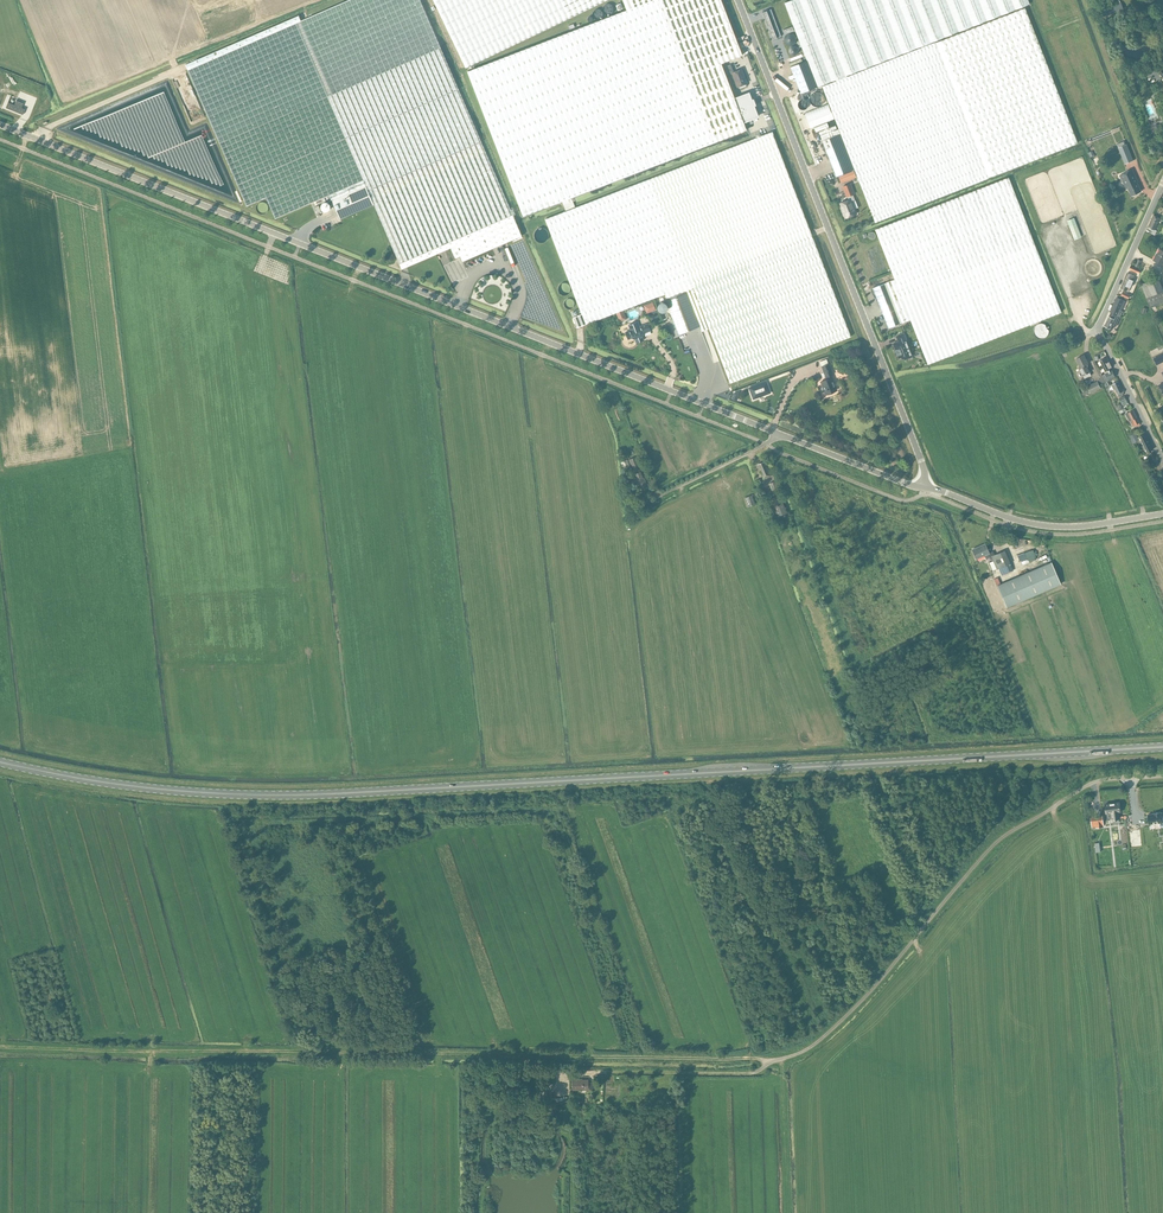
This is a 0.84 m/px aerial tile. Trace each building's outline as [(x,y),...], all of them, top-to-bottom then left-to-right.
[(402,269),(451,248),(456,258),(461,256),(463,261),(522,236),(482,142),(440,47),(420,0),(349,0),(301,21),(299,16),(186,65),(217,137),(247,206),(267,198),(276,219),(330,195),(340,219),(374,205),(402,269)] [(466,68),(607,0),(434,0),(466,68)] [(468,72),(492,135),(523,216),(747,130),(744,122),(760,116),(755,104),(757,104),(754,97),(753,98),(750,91),(734,97),(721,63),(743,55),(722,0),(624,0),(628,11),(468,72)] [(801,94),(817,87),(1030,4),(1028,0),(791,0),(784,2),(807,60),(790,67),(801,94)] [(855,169),(875,223),(1078,144),(1025,7),(940,40),(940,41),(936,43),(936,42),(822,87),(841,134),(822,141),(836,177),(855,169)] [(771,9),(762,12),(772,40),(781,36),(771,9)] [(739,88),(741,89),(746,87),(747,85),(746,83),(747,83),(742,69),(734,72),(731,65),(723,67),(726,76),(733,73),(738,86),(739,88)] [(826,99),(826,98),(826,96),(825,94),(824,93),(823,92),(821,91),(820,91),(819,91),(818,91),(816,91),(814,92),(813,93),(812,93),(811,95),(811,96),(810,98),(810,99),(811,101),(811,102),(812,104),(813,104),(815,106),(816,106),(818,106),(820,106),(821,106),(822,105),(824,104),(825,103),(825,102),(826,100),(826,99)] [(809,104),(809,103),(809,101),(808,99),(807,98),(806,98),(805,97),(803,96),(802,96),(801,96),(799,97),(797,98),(796,100),(796,101),(795,102),(795,103),(796,106),(796,107),(797,108),(799,110),(802,110),(803,110),(805,110),(806,109),(807,108),(808,106),(809,105),(809,104)] [(6,108),(23,115),(25,109),(21,108),(23,104),(16,101),(15,105),(8,102),(6,108)] [(1145,104),(1151,120),(1158,117),(1153,101),(1145,104)] [(708,323),(730,383),(851,336),(772,132),(652,178),(546,219),(582,314),(573,317),(577,328),(664,294),(666,299),(665,299),(679,334),(701,326),(708,323)] [(1133,159),(1130,152),(1127,144),(1118,148),(1121,155),(1125,163),(1133,159)] [(1128,188),(1132,195),(1141,191),(1137,182),(1138,182),(1132,169),(1120,175),(1126,189),(1128,188)] [(910,319),(928,364),(1041,320),(1061,312),(1008,177),(875,229),(895,279),(873,288),(888,328),(910,319)] [(853,195),(855,194),(851,183),(842,186),(846,197),(847,197),(849,200),(840,203),(841,206),(842,209),(841,210),(843,213),(844,213),(846,218),(847,217),(847,218),(848,219),(851,218),(851,217),(851,216),(856,214),(854,209),(853,209),(851,203),(855,201),(853,195)] [(268,209),(268,208),(268,206),(267,205),(267,204),(265,203),(262,202),(260,202),(258,204),(257,205),(256,206),(256,208),(256,211),(257,213),(258,213),(259,214),(262,215),(264,214),(266,213),(267,212),(268,211),(268,210),(268,209)] [(330,208),(330,207),(329,205),(328,204),(327,202),(325,202),(323,202),(322,203),(321,203),(319,205),(319,207),(319,209),(320,211),(322,212),(324,213),(326,213),(327,212),(328,212),(329,211),(329,210),(330,208)] [(1152,234),(1155,235),(1157,231),(1155,230),(1160,218),(1154,215),(1149,227),(1151,228),(1151,230),(1153,231),(1152,234)] [(1073,217),(1067,219),(1069,226),(1069,227),(1074,240),(1081,237),(1078,228),(1073,217)] [(1160,249),(1156,256),(1156,255),(1153,260),(1162,265),(1162,264),(1162,265),(1162,251),(1160,249)] [(1141,270),(1131,266),(1129,269),(1139,274),(1141,270)] [(1127,273),(1121,288),(1128,291),(1134,276),(1127,273)] [(1151,308),(1162,303),(1162,290),(1158,278),(1141,285),(1151,308)] [(1111,312),(1120,316),(1122,311),(1121,311),(1125,301),(1117,298),(1111,312)] [(574,304),(573,302),(572,300),(571,299),(568,299),(566,299),(565,300),(564,302),(564,304),(564,305),(564,306),(565,308),(567,309),(569,309),(571,309),(572,308),(573,306),(574,305),(574,304)] [(653,301),(647,304),(650,312),(656,310),(653,301)] [(1105,326),(1112,329),(1113,326),(1116,327),(1120,317),(1111,313),(1109,317),(1105,326)] [(635,339),(637,343),(644,340),(642,336),(643,333),(651,330),(648,323),(640,327),(638,322),(629,325),(631,330),(626,332),(628,339),(633,338),(635,339)] [(1048,332),(1048,330),(1048,329),(1047,327),(1046,326),(1045,325),(1044,325),(1042,324),(1041,324),(1040,324),(1038,325),(1036,326),(1035,327),(1034,329),(1034,330),(1033,331),(1034,333),(1034,334),(1034,335),(1035,337),(1036,337),(1038,338),(1039,339),(1040,339),(1042,339),(1043,339),(1045,338),(1046,337),(1047,336),(1048,334),(1048,332)] [(893,344),(894,347),(899,357),(903,356),(904,358),(905,359),(912,356),(912,355),(905,339),(906,339),(904,333),(896,336),(898,341),(895,343),(893,344)] [(1156,365),(1162,362),(1162,353),(1153,358),(1156,365)] [(1087,359),(1086,359),(1084,355),(1076,359),(1080,366),(1078,367),(1083,376),(1085,379),(1091,375),(1090,373),(1090,372),(1087,367),(1088,366),(1087,364),(1088,363),(1088,362),(1089,362),(1087,359)] [(1102,376),(1106,382),(1116,377),(1112,370),(1110,371),(1109,369),(1112,368),(1107,357),(1100,361),(1105,371),(1104,372),(1105,373),(1105,374),(1102,376)] [(828,364),(826,359),(820,362),(822,366),(821,367),(822,368),(820,370),(821,372),(823,372),(826,378),(827,380),(821,382),(823,387),(821,388),(822,390),(824,390),(826,395),(827,394),(829,395),(830,395),(831,393),(835,391),(833,384),(834,383),(832,378),(831,376),(833,375),(829,363),(828,364)] [(1097,381),(1087,386),(1091,393),(1101,388),(1097,381)] [(1118,394),(1119,397),(1124,395),(1122,392),(1123,391),(1118,381),(1113,384),(1112,385),(1114,390),(1115,389),(1118,394)] [(1133,410),(1126,414),(1129,421),(1131,421),(1133,426),(1136,425),(1137,427),(1140,425),(1137,418),(1133,410)] [(1139,437),(1146,452),(1153,449),(1146,434),(1141,436),(1139,437)] [(1150,462),(1153,467),(1159,464),(1153,452),(1149,454),(1152,460),(1150,462)] [(633,472),(633,473),(641,470),(636,457),(629,459),(631,464),(634,471),(633,472)] [(632,470),(627,459),(620,462),(625,473),(632,470)] [(758,464),(764,479),(771,476),(765,462),(758,464)] [(634,474),(641,489),(648,486),(642,471),(634,474)] [(778,489),(775,481),(770,483),(772,491),(778,489)] [(755,504),(752,495),(745,497),(748,507),(755,504)] [(787,513),(780,495),(771,498),(777,516),(787,513)] [(985,544),(972,549),(977,559),(984,555),(986,559),(992,556),(994,561),(988,563),(992,573),(998,570),(997,569),(999,568),(1002,575),(1013,570),(1010,563),(1005,550),(995,555),(993,551),(989,553),(985,544)] [(1018,554),(1021,564),(1034,560),(1030,550),(1018,554)] [(998,585),(1007,607),(1061,584),(1051,562),(998,585)] [(1120,802),(1105,804),(1107,813),(1111,813),(1112,819),(1120,818),(1119,812),(1121,811),(1120,802)] [(1148,814),(1149,824),(1162,822),(1162,819),(1162,813),(1161,813),(1161,812),(1154,813),(1154,814),(1148,814)] [(1095,826),(1096,828),(1103,827),(1103,825),(1102,816),(1091,818),(1092,826),(1095,826)] [(554,1071),(545,1071),(545,1084),(555,1084),(554,1071)] [(586,1091),(592,1091),(592,1082),(588,1082),(588,1080),(573,1080),(573,1089),(586,1089),(586,1091)]
